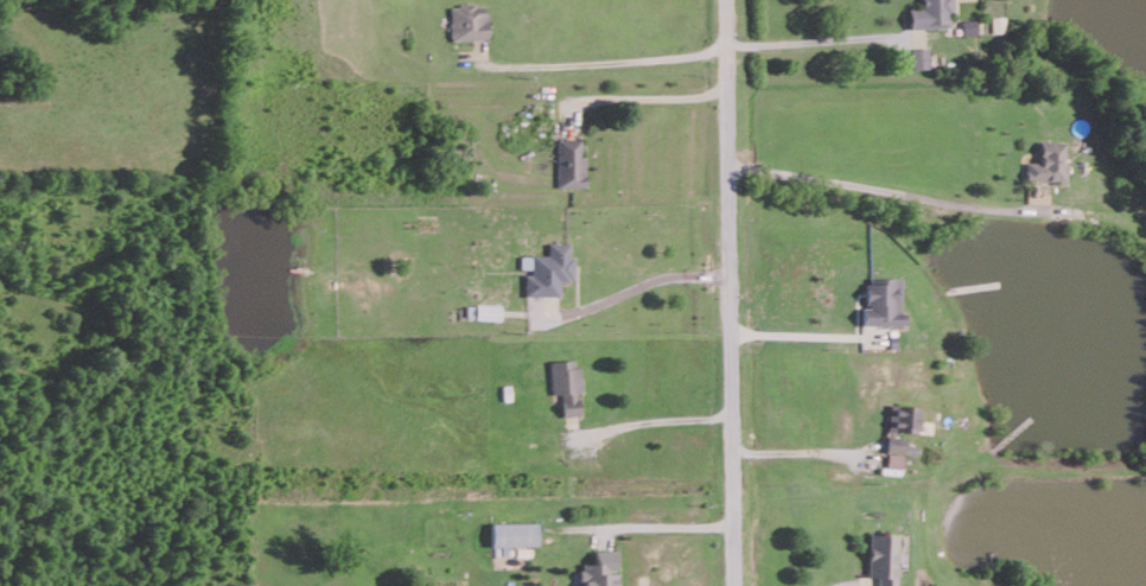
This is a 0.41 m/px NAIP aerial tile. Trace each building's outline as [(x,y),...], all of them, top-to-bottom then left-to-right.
[(920,8),(906,8),(907,28),(947,27),(947,13),(953,12),(953,0),(920,0),(920,8)] [(449,39),(486,38),(485,3),(449,4),(449,39)] [(1002,16),(990,16),(991,31),(1003,31),(1002,16)] [(960,20),(960,33),(975,33),(975,20),(960,20)] [(926,48),(909,48),(909,68),(927,68),(926,48)] [(556,187),(583,186),(582,138),(556,138),(556,187)] [(1064,142),(1038,141),(1038,163),(1024,162),(1023,179),(1063,180),(1064,142)] [(559,295),(558,280),(573,280),(573,255),(568,255),(568,243),(547,243),(548,254),(530,254),(531,274),(524,274),(524,296),(559,295)] [(902,324),(902,311),(898,311),(897,277),(864,277),(865,308),(860,308),(860,325),(902,324)] [(499,319),(499,304),(474,303),(474,319),(499,319)] [(579,415),(578,392),(579,392),(577,359),(549,360),(551,394),(561,394),(562,415),(579,415)] [(884,452),(915,454),(915,446),(903,445),(904,433),(916,434),(918,411),(906,410),(907,405),(889,403),(884,452)] [(885,466),(900,467),(901,454),(887,452),(885,466)] [(489,522),(490,546),(536,545),(535,521),(489,522)] [(896,535),(868,533),(866,576),(876,576),(876,585),(894,585),(896,535)] [(594,550),(594,563),(582,563),(582,585),(616,585),(615,550),(594,550)]
